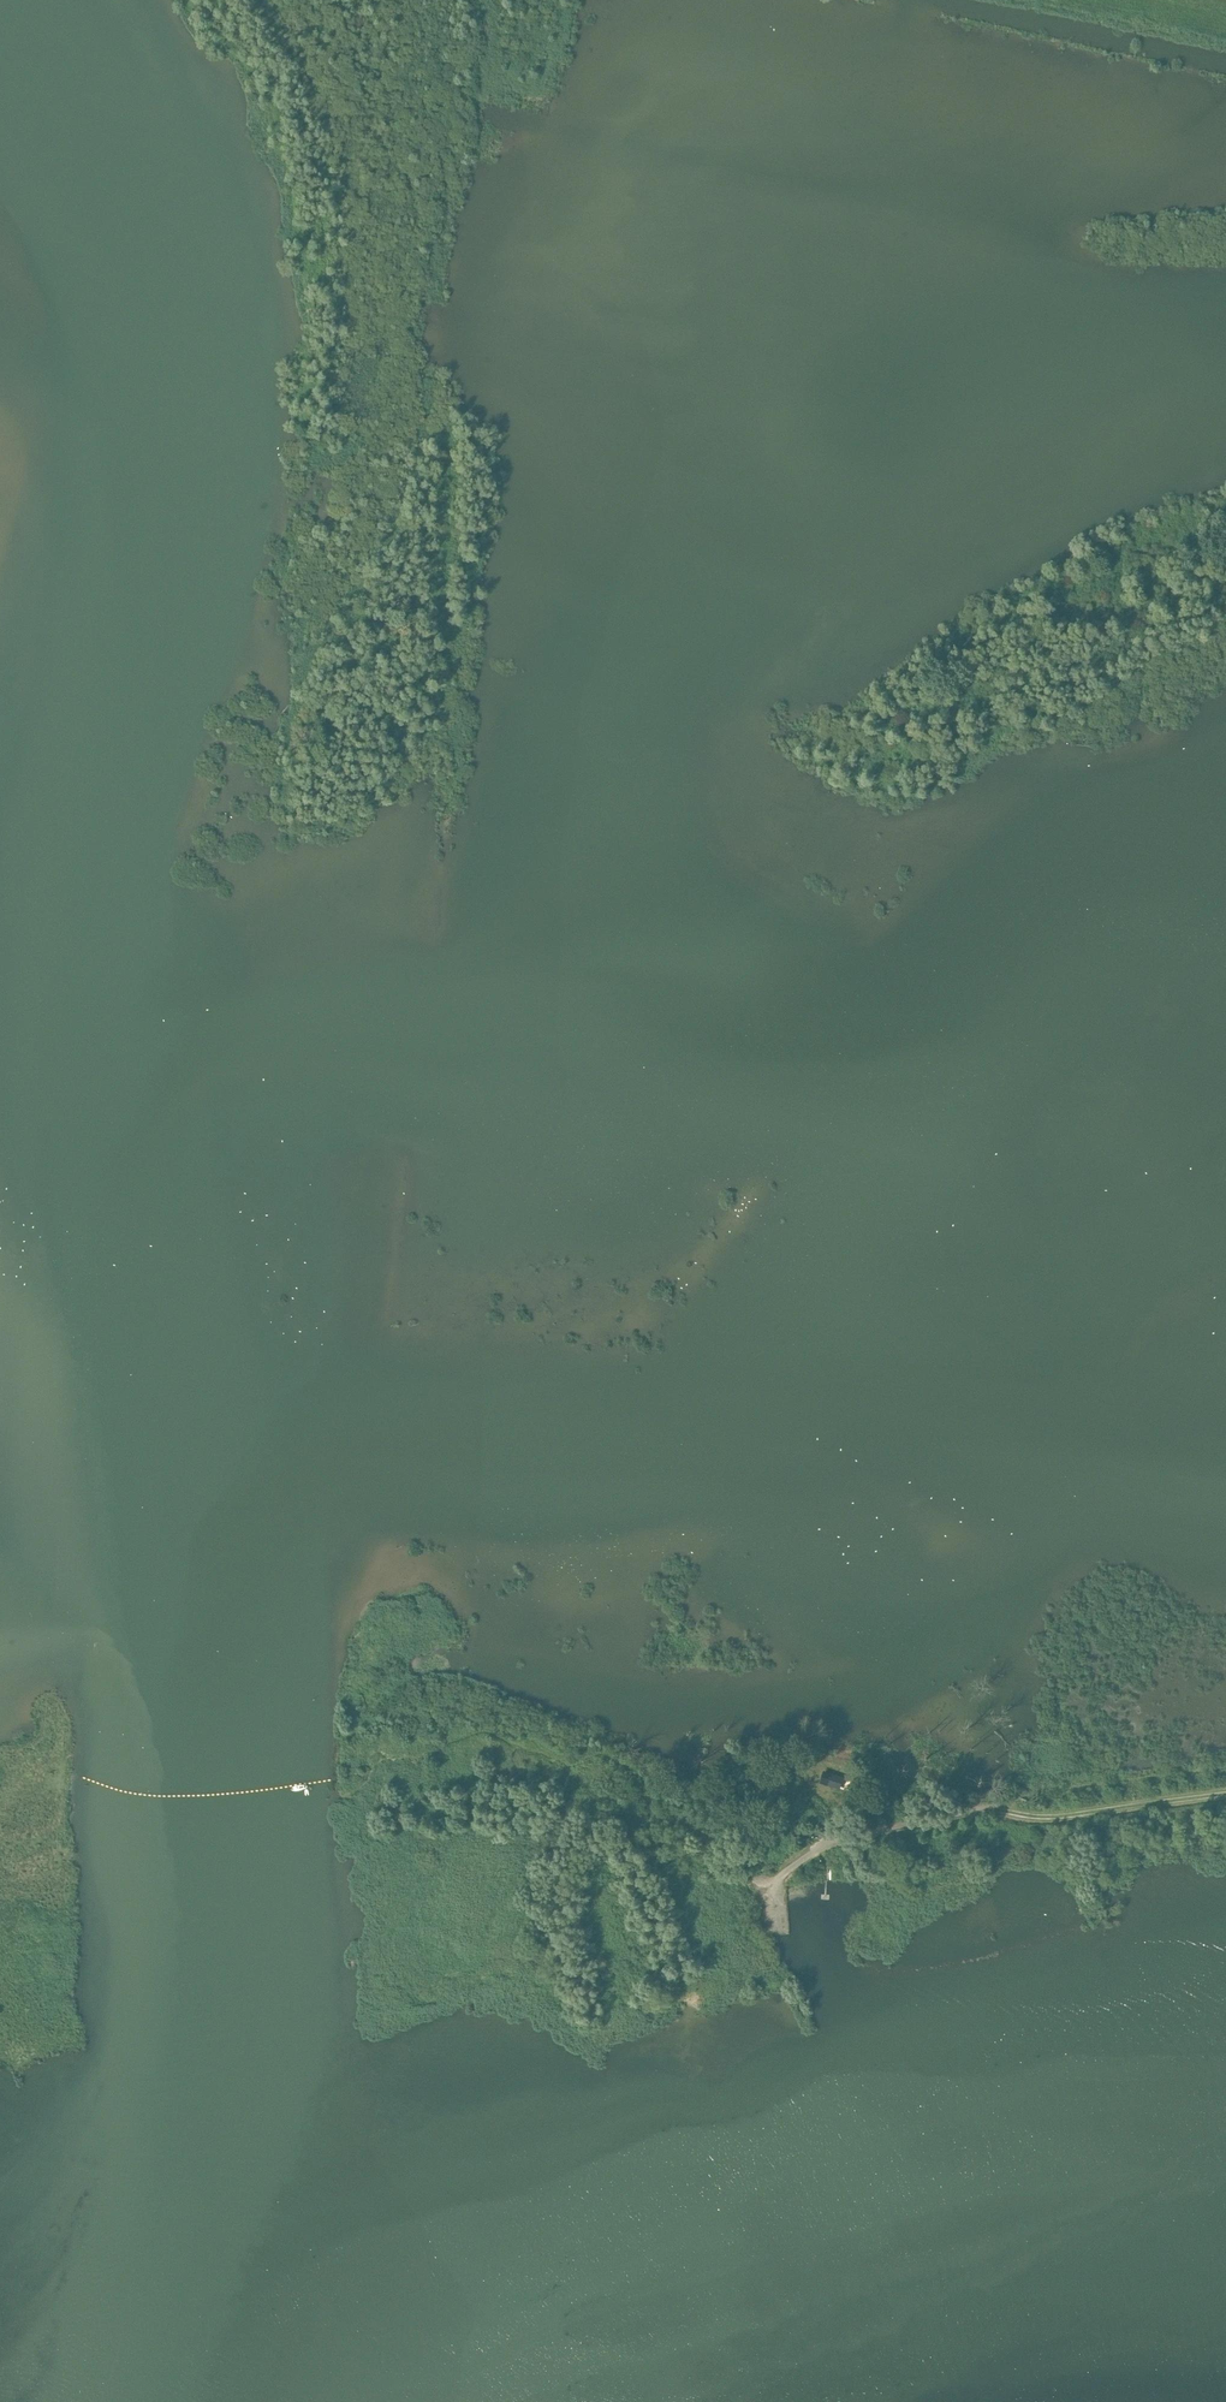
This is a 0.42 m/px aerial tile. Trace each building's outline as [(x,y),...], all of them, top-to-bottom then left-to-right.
[(853,1759),(846,1772),(865,1781),(871,1768),(853,1759)] [(839,1769),(827,1767),(825,1780),(826,1780),(825,1785),(827,1785),(827,1786),(832,1787),(831,1796),(846,1798),(849,1775),(839,1773),(839,1769)]
